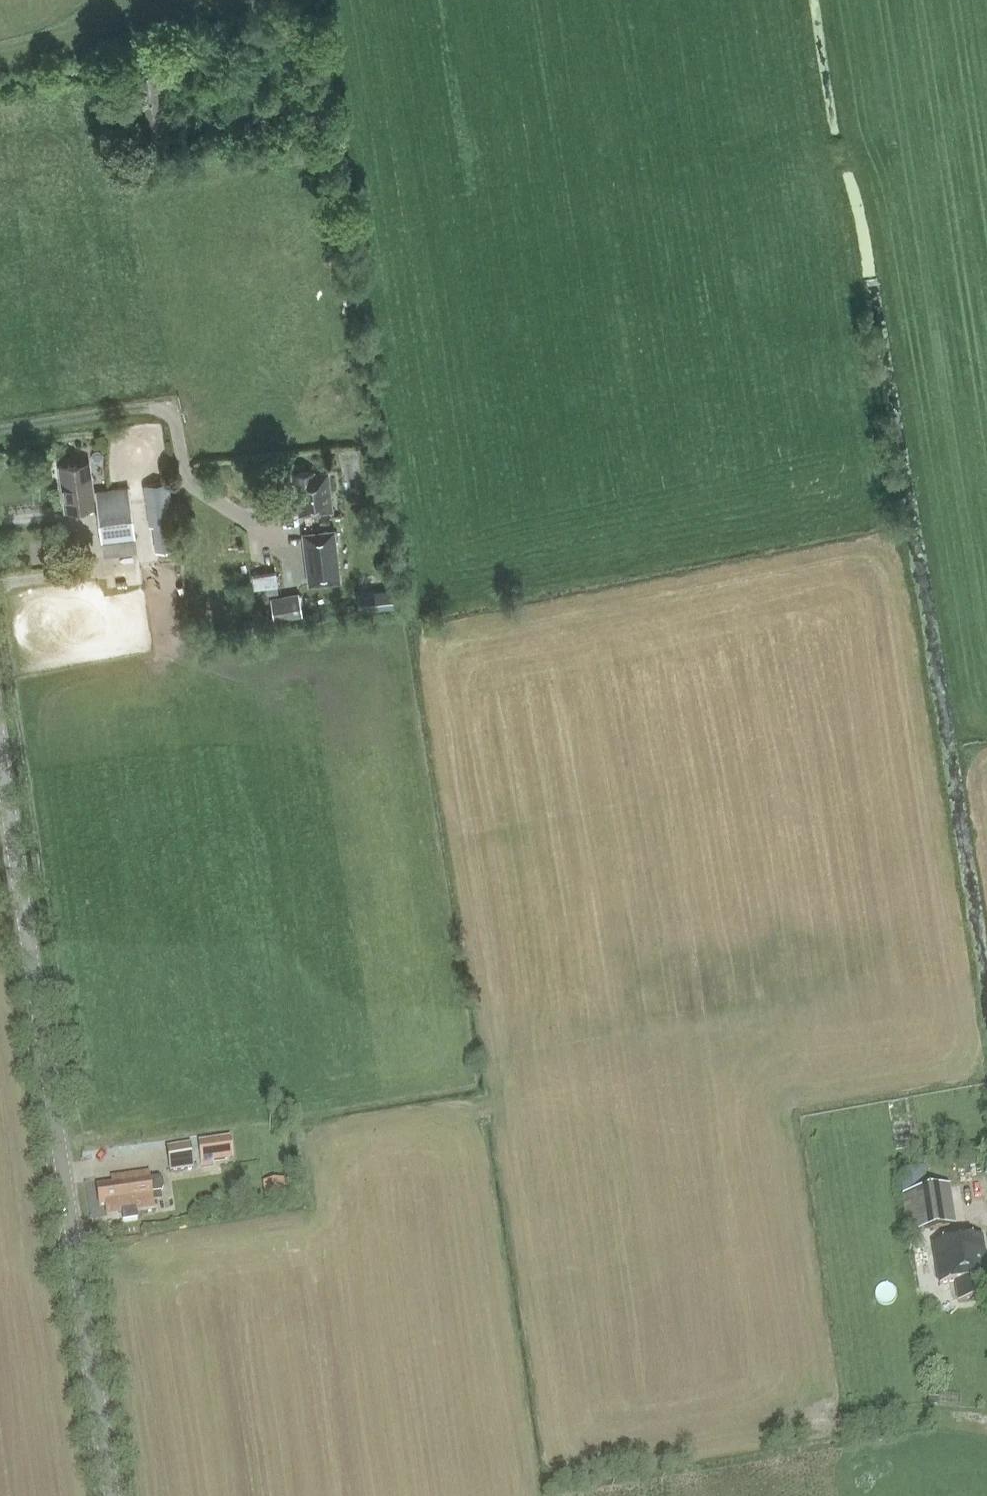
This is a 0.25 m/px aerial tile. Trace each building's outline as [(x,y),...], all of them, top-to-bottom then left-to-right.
[(175,56),(190,54),(189,42),(157,46),(158,66),(131,69),(136,102),(131,103),(134,127),(145,126),(146,132),(164,129),(163,122),(168,121),(160,70),(176,67),(175,56)] [(135,537),(128,488),(93,492),(89,463),(59,467),(64,511),(97,507),(102,542),(135,537)] [(287,514),(294,513),(298,513),(298,514),(331,510),(327,473),(313,475),(313,472),(295,474),(297,493),(285,494),(282,498),(284,510),(287,514)] [(156,552),(177,550),(169,483),(143,486),(148,529),(153,529),(156,552)] [(307,557),(310,585),(341,582),(335,532),(317,534),(318,536),(307,538),(309,557),(307,557)] [(256,590),(278,587),(276,571),(254,574),(256,590)] [(390,588),(358,591),(360,611),(392,608),(390,588)] [(302,619),(299,593),(270,597),(274,623),(302,619)] [(197,1144),(200,1168),(211,1166),(211,1161),(223,1160),(220,1141),(197,1144)] [(190,1145),(166,1148),(169,1171),(193,1168),(190,1145)] [(950,1187),(927,1190),(924,1166),(900,1169),(909,1233),(955,1226),(950,1187)] [(137,1211),(153,1208),(152,1201),(162,1200),(162,1192),(164,1188),(163,1180),(159,1177),(149,1179),(148,1173),(112,1179),(113,1185),(97,1187),(99,1206),(105,1205),(107,1215),(121,1213),(122,1221),(138,1219),(137,1211)] [(267,1180),(270,1198),(295,1194),(292,1176),(267,1180)] [(933,1244),(940,1284),(955,1281),(958,1300),(982,1296),(979,1277),(986,1276),(986,1275),(981,1236),(933,1244)]
